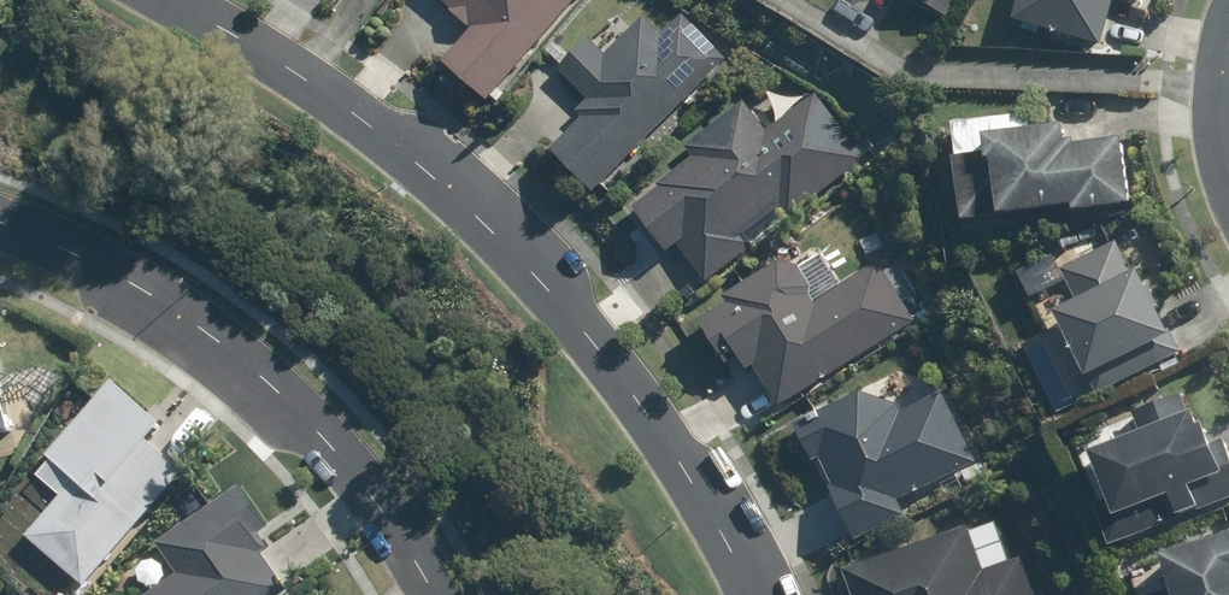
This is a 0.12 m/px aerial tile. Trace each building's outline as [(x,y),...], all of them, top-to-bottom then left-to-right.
[(491,106),(576,0),(429,0),(469,32),(442,67),(491,106)] [(915,1),(953,23),(967,0),(916,0),(915,1)] [(1012,24),(1049,33),(1049,36),(1103,49),(1115,1),(1139,6),(1140,0),(1018,0),(1012,24)] [(662,34),(646,17),(605,57),(591,43),(560,73),(586,99),(573,112),(578,117),(546,148),(592,195),(729,62),(683,14),(662,34)] [(782,208),(790,219),(871,157),(819,90),(770,128),(748,99),(685,148),(693,158),(630,207),(669,257),(678,250),(709,289),(759,251),(747,235),(782,208)] [(949,123),(950,130),(959,227),(1130,210),(1123,142),(1062,148),(1060,127),(1029,130),(1028,115),(949,123)] [(1097,395),(1178,354),(1119,239),(1061,269),(1076,298),(1054,310),(1097,395)] [(758,377),(775,405),(911,323),(878,268),(817,305),(787,255),(717,297),(723,305),(694,323),(715,359),(732,349),(751,381),(758,377)] [(85,587),(166,498),(171,503),(192,479),(190,474),(153,440),(165,426),(115,380),(48,454),(79,482),(29,536),(85,587)] [(891,402),(854,392),(813,413),(818,423),(797,434),(853,544),(909,516),(900,499),(972,462),(953,426),(961,421),(945,389),(897,414),(891,402)] [(0,391),(0,439),(12,436),(0,391)] [(1088,451),(1106,500),(1095,505),(1109,542),(1228,498),(1228,450),(1225,439),(1207,445),(1186,391),(1130,412),(1138,433),(1088,451)] [(288,588),(261,552),(268,546),(257,531),(269,522),(241,485),(140,559),(161,587),(151,594),(279,594),(288,588)] [(838,572),(846,594),(1041,594),(1025,552),(1010,557),(997,522),(970,532),(968,526),(838,572)] [(1157,558),(1167,590),(1150,594),(1228,594),(1228,535),(1157,558)]
